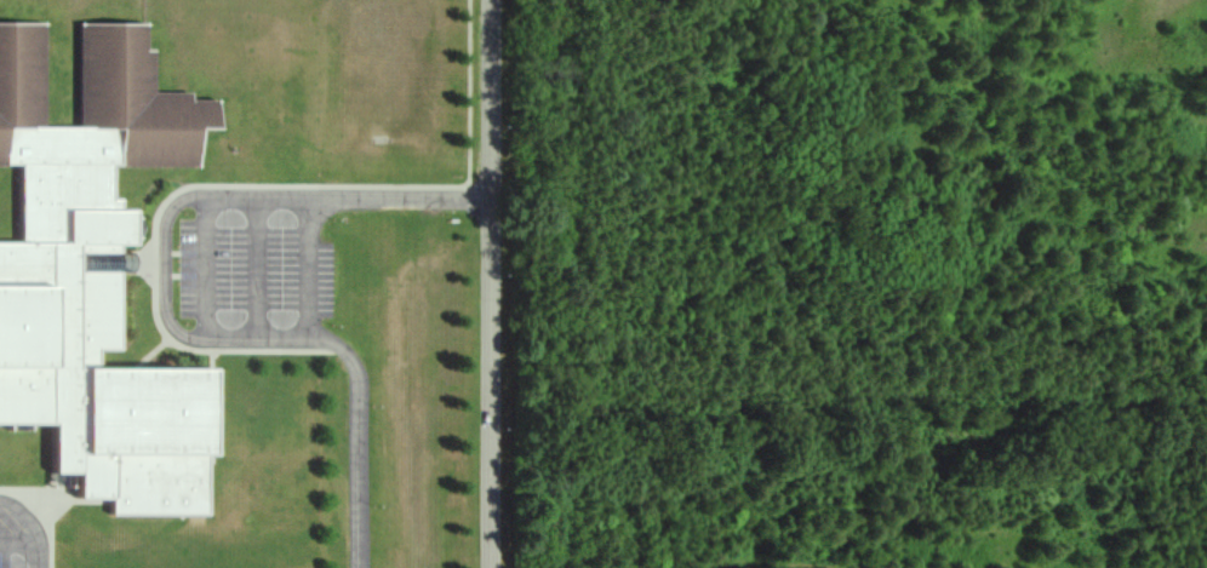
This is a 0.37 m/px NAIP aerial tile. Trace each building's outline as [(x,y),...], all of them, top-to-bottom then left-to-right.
[(56,427),(67,474),(79,475),(76,508),(209,516),(217,373),(99,366),(100,349),(119,351),(124,272),(147,274),(111,164),(196,170),(224,98),(165,94),(142,25),(83,21),(77,130),(43,128),(50,25),(0,22),(0,168),(21,169),(16,248),(0,247),(0,423),(56,427)]
